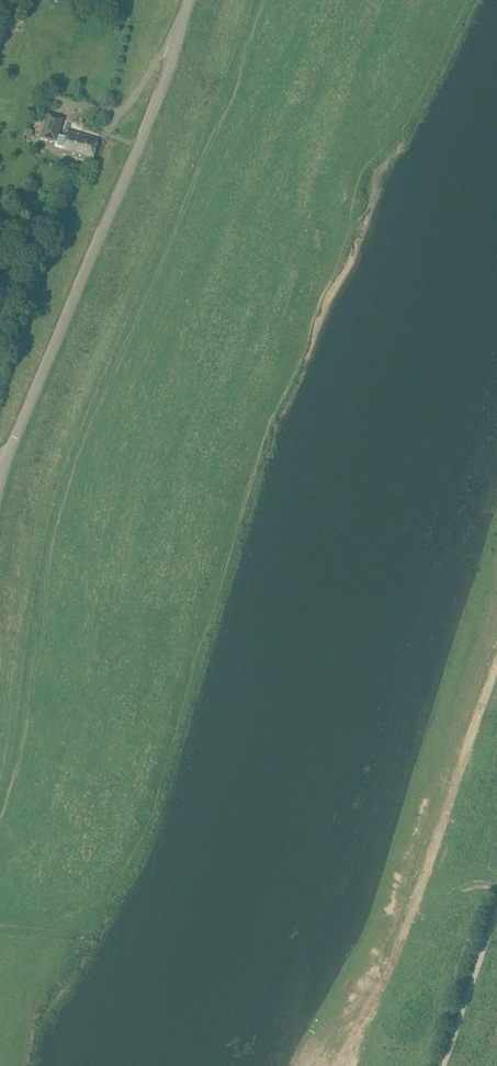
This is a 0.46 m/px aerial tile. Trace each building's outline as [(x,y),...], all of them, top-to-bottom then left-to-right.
[(63,118),(46,113),(40,137),(57,142),(59,136),(63,118)] [(57,142),(56,146),(63,148),(61,153),(91,162),(99,139),(68,130),(66,138),(59,136),(57,142)]
